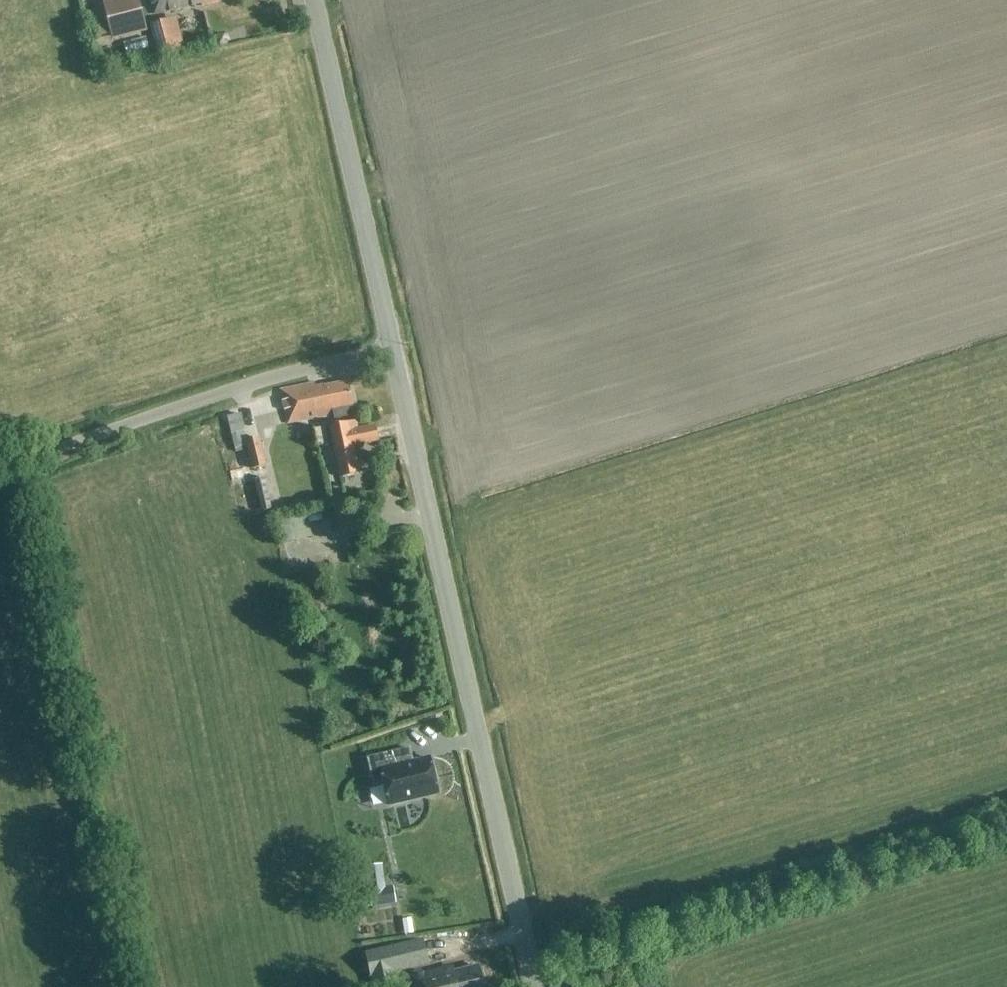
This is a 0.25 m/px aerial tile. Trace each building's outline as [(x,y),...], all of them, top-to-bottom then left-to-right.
[(149,28),(141,0),(112,0),(105,2),(114,37),(149,28)] [(157,20),(203,6),(203,9),(222,3),(221,0),(152,0),(157,20)] [(180,49),(173,18),(152,23),(160,54),(180,49)] [(354,411),(348,382),(326,387),(325,386),(317,387),(316,384),(281,391),(289,427),(334,418),(334,420),(351,417),(350,412),(354,411)] [(235,454),(247,451),(253,471),(266,467),(259,439),(246,443),(239,415),(227,418),(235,454)] [(340,479),(359,475),(354,448),(378,443),(375,428),(359,431),(357,423),(330,429),(340,479)] [(266,431),(268,463),(280,462),(278,430),(266,431)] [(229,472),(232,485),(249,480),(246,468),(242,469),(240,461),(232,463),(234,471),(229,472)] [(361,483),(381,482),(381,473),(360,474),(361,483)] [(271,509),(263,478),(253,480),(261,512),(271,509)] [(311,521),(313,535),(328,533),(327,519),(311,521)] [(409,749),(367,759),(373,786),(384,784),(389,806),(438,795),(429,759),(411,763),(408,761),(405,762),(403,752),(409,751),(409,749)] [(393,886),(368,890),(371,908),(396,904),(393,886)] [(422,939),(365,953),(371,979),(396,973),(428,965),(422,939)] [(566,953),(555,955),(557,961),(568,958),(566,953)] [(413,978),(415,986),(483,986),(478,968),(453,974),(452,969),(413,978)]
